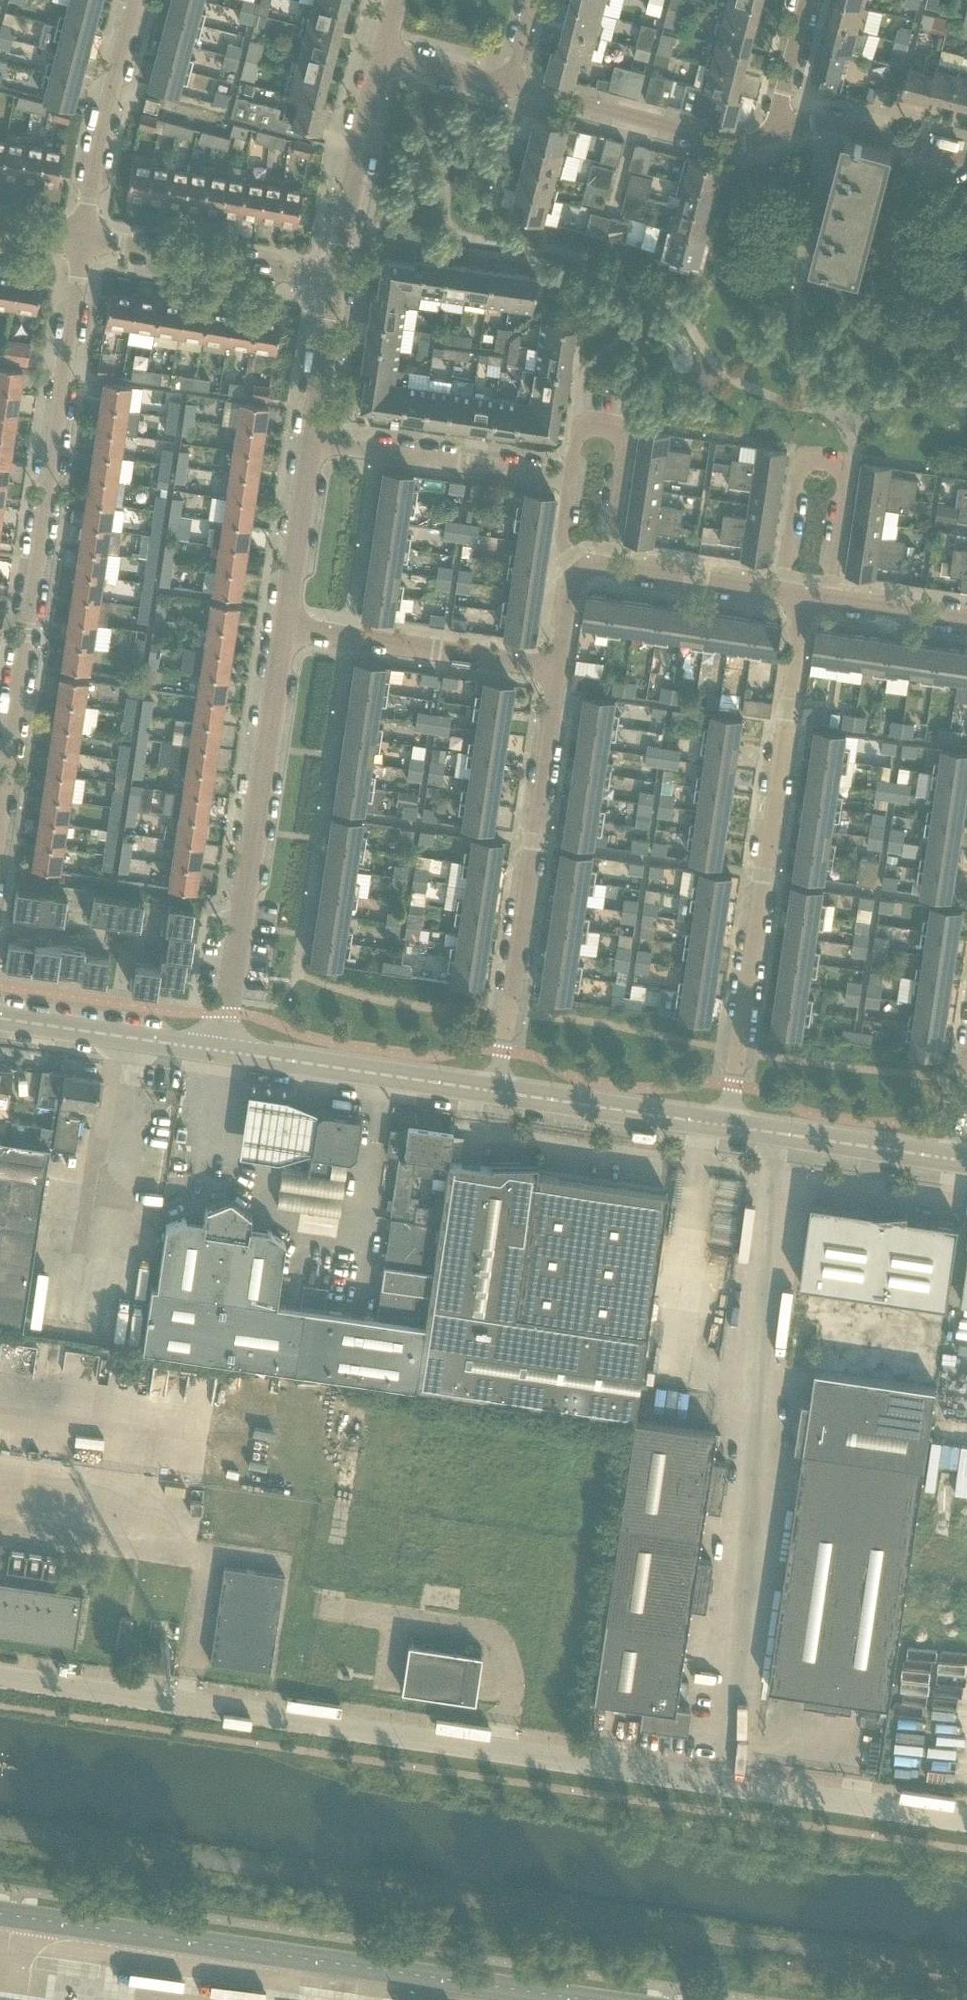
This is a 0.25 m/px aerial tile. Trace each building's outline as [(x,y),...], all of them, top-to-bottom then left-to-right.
[(67,4),(67,3),(97,11),(99,0),(51,0),(67,4)] [(166,16),(201,25),(204,13),(198,12),(201,1),(198,0),(170,0),(166,16)] [(242,0),(240,11),(254,15),(255,13),(257,4),(251,3),(242,0)] [(255,13),(267,16),(269,7),(270,0),(260,0),(259,4),(257,4),(255,13)] [(312,4),(343,12),(346,0),(298,0),(312,4)] [(571,4),(602,12),(605,1),(610,3),(611,0),(572,0),(571,4)] [(649,0),(646,12),(660,16),(663,4),(649,0)] [(669,6),(683,9),(685,0),(670,0),(669,6)] [(718,18),(753,27),(755,20),(758,21),(762,6),(740,0),(727,0),(724,11),(720,10),(718,18)] [(830,22),(852,28),(863,30),(865,20),(868,8),(864,7),(837,0),(835,0),(830,22)] [(903,6),(916,10),(919,0),(904,0),(903,6)] [(925,7),(937,9),(939,0),(927,0),(925,7)] [(58,13),(55,25),(91,34),(97,11),(67,3),(67,4),(64,14),(58,13)] [(303,14),(300,25),(334,33),(336,26),(340,27),(340,26),(339,25),(343,12),(312,4),(309,15),(303,14)] [(570,20),(568,28),(601,36),(604,27),(599,26),(602,12),(571,4),(568,18),(567,18),(566,19),(570,20)] [(683,9),(669,6),(664,25),(678,29),(683,9)] [(864,28),(876,31),(882,11),(870,8),(864,28)] [(240,11),(237,21),(247,24),(252,25),(254,15),(240,11)] [(923,12),(920,26),(946,33),(949,21),(949,19),(923,12)] [(254,15),(252,25),(264,28),(267,16),(255,13),(254,15)] [(166,16),(160,39),(189,47),(192,33),(199,35),(201,25),(166,16)] [(719,30),(716,42),(750,51),(754,36),(751,35),(753,27),(718,18),(715,29),(719,30)] [(966,40),(966,20),(964,19),(958,38),(966,40)] [(38,45),(55,49),(84,57),(91,34),(55,25),(44,22),(38,45)] [(830,22),(824,44),(846,50),(851,51),(853,52),(861,54),(869,32),(863,30),(852,28),(830,22)] [(0,27),(0,35),(12,38),(15,28),(1,25),(0,27)] [(303,37),(300,49),(331,57),(335,43),(336,43),(336,42),(332,41),(334,33),(300,25),(297,36),(303,37)] [(563,36),(559,49),(591,57),(593,47),(598,48),(601,36),(568,28),(566,35),(562,34),(562,36),(563,36)] [(898,28),(895,39),(909,42),(912,32),(898,28)] [(662,34),(658,51),(671,54),(675,37),(662,34)] [(9,49),(12,38),(0,35),(0,47),(9,49)] [(640,35),(637,46),(650,49),(651,49),(654,39),(640,35)] [(160,39),(154,62),(189,71),(192,60),(186,58),(189,47),(160,39)] [(895,39),(892,50),(906,53),(909,42),(895,39)] [(250,40),(245,58),(259,62),(264,44),(250,40)] [(708,53),(706,63),(741,73),(743,65),(746,66),(750,51),(716,42),(713,54),(708,53)] [(818,43),(812,69),(840,76),(842,65),(845,57),(846,50),(824,44),(818,43)] [(228,44),(224,56),(237,59),(240,47),(228,44)] [(637,46),(634,57),(647,61),(648,61),(651,49),(650,49),(637,46)] [(559,49),(555,48),(551,62),(550,62),(550,63),(551,63),(548,73),(547,73),(547,74),(575,81),(581,58),(590,60),(591,57),(559,49)] [(46,60),(43,71),(78,80),(84,57),(55,49),(52,61),(46,60)] [(291,59),(288,70),(322,78),(324,71),(328,72),(328,71),(328,70),(331,57),(300,49),(297,60),(291,59)] [(672,55),(658,51),(655,62),(669,66),(672,55)] [(237,59),(224,56),(221,68),(234,71),(237,59)] [(259,62),(245,58),(240,79),(254,82),(259,62)] [(907,74),(902,93),(929,100),(930,95),(935,76),(936,70),(937,67),(938,62),(925,59),(923,69),(910,65),(907,74)] [(884,78),(881,87),(896,91),(902,65),(888,61),(884,78)] [(935,76),(930,95),(952,101),(960,68),(960,67),(949,64),(939,61),(938,62),(937,67),(936,70),(935,76)] [(189,71),(154,62),(148,85),(177,93),(180,80),(186,82),(189,71)] [(706,63),(700,86),(739,96),(742,81),(739,80),(741,73),(706,63)] [(595,87),(638,98),(645,71),(615,64),(611,80),(598,77),(595,87)] [(952,101),(966,105),(966,69),(960,67),(960,68),(952,101)] [(288,70),(283,93),(288,95),(288,94),(319,101),(323,88),(324,88),(324,87),(320,86),(322,78),(288,70)] [(78,80),(43,71),(40,83),(46,85),(43,97),(53,99),(72,104),(78,80)] [(645,99),(659,103),(666,78),(652,74),(645,99)] [(687,83),(681,109),(693,112),(735,123),(742,96),(739,96),(700,86),(687,83)] [(214,89),(211,101),(225,105),(228,93),(214,89)] [(235,97),(230,117),(285,132),(300,137),(301,136),(303,125),(318,129),(318,128),(317,128),(320,118),(321,118),(321,117),(320,116),(324,102),(321,102),(319,101),(288,94),(288,95),(282,119),(277,117),(280,108),(235,97)] [(16,108),(30,111),(32,101),(19,97),(16,108)] [(32,101),(30,111),(44,115),(47,105),(32,101)] [(52,117),(67,121),(70,110),(55,106),(52,117)] [(138,126),(153,130),(156,119),(141,115),(138,126)] [(536,118),(529,142),(573,154),(580,130),(536,118)] [(163,132),(175,136),(178,125),(166,122),(163,132)] [(178,125),(175,136),(190,140),(193,130),(178,125)] [(234,125),(231,136),(245,139),(247,128),(234,125)] [(254,142),(270,146),(273,135),(257,131),(254,142)] [(199,143),(212,146),(215,136),(202,133),(199,143)] [(19,177),(26,136),(20,135),(18,144),(5,142),(0,173),(0,174),(19,177)] [(273,135),(270,146),(283,150),(286,139),(273,135)] [(19,177),(37,180),(43,148),(29,146),(31,136),(26,136),(19,177)] [(215,136),(212,146),(227,150),(229,140),(215,136)] [(624,142),(606,137),(600,161),(618,165),(624,142)] [(835,176),(829,201),(874,212),(890,151),(845,139),(838,165),(837,164),(834,176),(835,176)] [(292,152),(307,156),(310,144),(295,140),(292,152)] [(43,148),(37,180),(57,183),(64,142),(57,141),(55,150),(43,148)] [(529,142),(523,166),(557,174),(575,179),(581,156),(573,154),(529,142)] [(653,149),(635,144),(629,168),(647,173),(653,149)] [(126,195),(145,198),(150,166),(138,164),(140,155),(133,153),(126,195)] [(686,157),(680,181),(718,191),(724,167),(686,157)] [(145,198),(164,201),(171,160),(165,159),(164,168),(150,166),(145,198)] [(164,201),(183,205),(189,172),(175,170),(176,161),(171,160),(164,201)] [(592,162),(587,182),(610,188),(615,168),(592,162)] [(183,205),(202,208),(209,166),(203,165),(202,175),(189,172),(183,205)] [(202,208),(220,211),(226,179),(212,177),(214,167),(209,166),(202,208)] [(523,166),(517,189),(555,199),(558,188),(553,187),(557,174),(523,166)] [(220,211),(239,214),(246,173),(241,172),(239,181),(226,179),(220,211)] [(631,172),(626,192),(648,197),(653,178),(631,172)] [(239,214),(258,217),(263,185),(250,183),(251,173),(246,173),(239,214)] [(258,217),(277,221),(284,179),(278,178),(277,187),(263,185),(258,217)] [(284,179),(277,221),(296,224),(301,192),(287,189),(289,180),(284,179)] [(682,190),(678,205),(712,214),(718,191),(680,181),(677,189),(682,190)] [(610,188),(587,182),(583,200),(605,206),(610,188)] [(555,199),(517,189),(511,213),(544,221),(547,210),(552,211),(555,199)] [(648,197),(626,192),(621,210),(643,216),(648,197)] [(815,252),(813,262),(858,274),(859,272),(866,244),(868,236),(874,212),(829,201),(822,226),(821,225),(818,236),(820,237),(815,252)] [(671,215),(668,227),(706,237),(712,214),(678,205),(675,217),(671,215)] [(586,232),(605,237),(611,217),(591,212),(586,232)] [(611,217),(605,237),(625,242),(630,222),(611,217)] [(700,261),(706,237),(668,227),(661,225),(655,250),(700,261)] [(382,259),(377,291),(382,292),(381,299),(381,300),(406,304),(406,305),(417,307),(382,259)] [(414,264),(382,259),(417,307),(419,307),(419,305),(421,295),(418,295),(422,270),(421,270),(416,269),(413,269),(414,264)] [(446,263),(423,260),(422,270),(418,295),(421,295),(441,298),(446,263)] [(446,263),(441,298),(463,301),(468,267),(446,263)] [(793,278),(794,268),(774,266),(773,275),(793,278)] [(468,267),(463,301),(487,305),(492,270),(468,267)] [(492,270),(487,305),(509,308),(514,273),(492,270)] [(514,273),(509,308),(532,311),(537,277),(514,273)] [(11,307),(16,278),(0,275),(0,305),(11,307)] [(16,278),(11,307),(36,311),(40,282),(16,278)] [(105,323),(130,327),(134,298),(110,294),(105,323)] [(130,327),(154,331),(159,302),(134,298),(130,327)] [(371,298),(368,322),(403,327),(406,305),(406,304),(381,300),(371,298)] [(154,331),(178,335),(183,306),(159,302),(154,331)] [(178,335),(202,339),(207,310),(183,306),(178,335)] [(202,339),(226,343),(231,314),(207,310),(202,339)] [(226,343),(250,347),(255,318),(231,314),(226,343)] [(255,318),(250,347),(275,351),(280,322),(255,318)] [(364,344),(399,349),(403,327),(368,322),(364,344)] [(541,323),(537,346),(572,351),(575,328),(541,323)] [(497,328),(495,337),(504,338),(512,332),(512,330),(497,328)] [(444,340),(457,342),(459,331),(445,330),(444,340)] [(458,334),(457,344),(470,345),(471,336),(458,334)] [(510,341),(508,349),(517,350),(520,334),(519,334),(510,341)] [(495,337),(494,349),(502,350),(504,338),(495,337)] [(419,339),(417,352),(426,354),(428,341),(419,339)] [(2,360),(27,363),(30,343),(5,340),(2,360)] [(364,344),(361,367),(371,368),(396,372),(396,370),(398,358),(399,349),(364,344)] [(537,346),(534,369),(569,374),(572,351),(537,346)] [(442,348),(441,356),(455,358),(456,350),(442,348)] [(508,349),(507,361),(516,363),(517,350),(508,349)] [(456,350),(455,358),(468,360),(469,351),(456,350)] [(488,354),(487,363),(500,365),(501,356),(488,354)] [(98,363),(96,375),(112,377),(114,365),(98,363)] [(19,392),(23,369),(3,366),(0,366),(0,390),(19,392)] [(132,368),(130,379),(145,381),(147,370),(132,368)] [(364,376),(360,408),(409,374),(409,372),(396,370),(396,372),(371,368),(371,369),(370,374),(369,377),(364,376)] [(522,368),(519,388),(531,389),(531,392),(555,396),(565,397),(569,374),(534,369),(534,370),(522,368)] [(147,370),(145,381),(159,384),(161,373),(147,370)] [(409,374),(360,408),(392,413),(393,408),(395,409),(400,409),(402,409),(405,385),(407,385),(409,374)] [(179,386),(194,388),(195,377),(180,375),(179,386)] [(195,377),(194,388),(207,390),(209,379),(195,377)] [(429,378),(428,388),(423,423),(445,426),(450,391),(451,382),(429,378)] [(102,381),(99,406),(126,410),(130,385),(102,381)] [(229,382),(227,394),(242,396),(244,384),(229,382)] [(402,409),(400,419),(423,423),(428,388),(407,385),(405,385),(402,409)] [(251,397),(267,399),(269,388),(253,386),(251,397)] [(518,387),(517,390),(520,391),(555,437),(559,405),(554,404),(555,400),(555,396),(531,392),(531,389),(518,387)] [(16,415),(19,392),(0,390),(0,413),(16,415)] [(518,401),(515,426),(516,426),(521,427),(523,427),(523,432),(555,437),(520,391),(517,390),(516,401),(518,401)] [(445,426),(468,429),(473,395),(450,391),(445,426)] [(468,429),(490,432),(496,398),(473,395),(468,429)] [(496,398),(490,432),(513,436),(515,426),(518,401),(516,401),(503,399),(496,398)] [(169,400),(166,415),(178,417),(180,401),(169,400)] [(185,402),(183,418),(193,420),(196,404),(185,402)] [(223,408),(221,424),(236,426),(263,430),(267,406),(247,403),(239,402),(238,406),(232,405),(223,408)] [(99,406),(95,429),(123,433),(126,410),(99,406)] [(12,438),(16,415),(0,413),(0,436),(12,438)] [(166,415),(164,432),(176,433),(178,417),(166,415)] [(183,418),(181,434),(191,436),(193,420),(183,418)] [(236,426),(232,450),(260,454),(263,430),(236,426)] [(95,429),(92,453),(119,457),(123,433),(95,429)] [(641,429),(637,457),(690,465),(692,451),(669,448),(671,433),(641,429)] [(9,461),(12,438),(0,436),(0,459),(9,461)] [(719,462),(718,469),(730,471),(783,479),(787,451),(757,446),(755,461),(732,458),(731,464),(719,462)] [(162,448),(160,463),(171,465),(173,450),(162,448)] [(178,450),(176,466),(186,468),(188,452),(178,450)] [(232,450),(228,474),(256,478),(260,454),(232,450)] [(92,453),(88,477),(116,481),(119,457),(92,453)] [(637,457),(633,485),(662,490),(665,475),(688,479),(690,465),(637,457)] [(6,483),(9,461),(0,459),(0,483),(6,483)] [(862,462),(858,490),(915,499),(917,485),(918,480),(890,476),(891,466),(862,462)] [(160,463),(158,480),(168,482),(171,465),(160,463)] [(186,468),(176,466),(174,480),(185,482),(186,468)] [(383,471),(380,496),(415,502),(417,489),(411,488),(413,475),(383,471)] [(728,482),(727,485),(751,489),(749,503),(779,507),(783,479),(730,471),(728,482)] [(228,474),(225,498),(253,502),(256,478),(228,474)] [(88,477),(85,501),(112,505),(116,481),(88,477)] [(463,483),(449,481),(447,491),(462,493),(463,483)] [(484,486),(470,484),(469,494),(483,496),(484,486)] [(633,485),(629,513),(682,521),(684,507),(660,504),(662,490),(633,485)] [(957,505),(960,505),(966,506),(966,487),(959,486),(959,491),(957,505)] [(858,490),(854,518),(883,522),(885,510),(909,514),(910,504),(914,505),(915,499),(858,490)] [(517,504),(516,516),(551,521),(555,496),(525,492),(523,505),(517,504)] [(155,495),(153,511),(164,512),(166,496),(155,495)] [(380,496),(376,520),(405,524),(407,511),(413,512),(415,502),(380,496)] [(171,498),(169,514),(179,515),(181,499),(171,498)] [(225,498),(221,521),(249,526),(253,502),(225,498)] [(85,501),(81,524),(119,530),(122,509),(112,507),(112,505),(85,501)] [(938,502),(937,512),(950,514),(949,521),(958,522),(958,519),(960,505),(957,505),(938,502)] [(723,513),(721,527),(774,535),(779,507),(749,503),(747,517),(723,513)] [(960,505),(958,519),(966,520),(966,506),(960,505)] [(153,511),(151,526),(162,528),(164,512),(153,511)] [(682,521),(629,513),(625,541),(654,546),(656,531),(680,535),(682,521)] [(179,515),(169,514),(167,528),(177,529),(179,515)] [(518,528),(516,540),(547,545),(551,521),(516,516),(514,527),(518,528)] [(854,518),(850,546),(903,554),(905,540),(881,536),(883,522),(854,518)] [(376,520),(373,544),(407,549),(409,536),(404,536),(405,524),(376,520)] [(445,520),(444,529),(460,532),(461,522),(459,522),(445,520)] [(209,527),(206,543),(218,545),(245,549),(249,526),(221,521),(220,529),(209,527)] [(461,522),(460,532),(477,534),(478,525),(461,522)] [(81,524),(78,548),(105,552),(116,554),(119,530),(81,524)] [(774,535),(721,527),(719,541),(743,544),(741,559),(770,563),(774,535)] [(444,529),(442,539),(456,541),(458,541),(460,532),(444,529)] [(460,532),(458,541),(476,544),(477,534),(460,532)] [(510,552),(508,564),(544,569),(547,545),(516,540),(515,553),(510,552)] [(148,546),(146,558),(157,559),(158,547),(159,543),(148,542),(148,546)] [(373,544),(369,567),(398,572),(400,560),(405,560),(407,549),(373,544)] [(905,544),(904,553),(912,554),(914,546),(905,544)] [(165,545),(162,560),(173,562),(175,546),(165,545)] [(218,545),(214,569),(242,573),(245,549),(218,545)] [(903,554),(850,546),(846,575),(875,579),(877,564),(901,568),(903,554)] [(952,561),(966,563),(966,549),(954,547),(952,561)] [(78,548),(74,572),(102,576),(105,552),(78,548)] [(146,558),(144,574),(154,575),(157,559),(146,558)] [(162,560),(160,576),(171,577),(173,562),(162,560)] [(943,561),(941,574),(950,575),(952,562),(943,561)] [(952,561),(952,562),(950,575),(963,577),(966,578),(966,563),(952,561)] [(511,575),(510,587),(541,592),(544,569),(508,564),(507,575),(511,575)] [(438,565),(436,577),(451,579),(452,567),(438,565)] [(369,567),(366,592),(401,597),(403,585),(397,584),(398,572),(369,567)] [(458,568),(457,580),(471,582),(473,570),(458,568)] [(242,573),(214,569),(211,593),(238,597),(242,573)] [(74,572),(71,596),(98,600),(102,576),(74,572)] [(436,577),(434,588),(449,591),(451,579),(436,577)] [(457,580),(455,591),(469,594),(471,582),(457,580)] [(504,599),(502,610),(537,615),(541,592),(510,587),(508,599),(504,599)] [(141,590),(139,606),(150,607),(152,592),(141,590)] [(401,597),(366,592),(362,615),(392,619),(394,606),(400,607),(401,597)] [(590,595),(585,625),(598,627),(597,633),(595,643),(607,644),(608,635),(613,599),(590,595)] [(71,596),(67,619),(95,623),(98,600),(71,596)] [(622,631),(633,632),(637,603),(613,599),(608,635),(621,637),(622,631)] [(210,601),(206,626),(234,630),(237,605),(210,601)] [(156,602),(154,618),(164,619),(167,603),(156,602)] [(645,639),(656,640),(661,606),(637,603),(633,632),(646,634),(645,639)] [(139,606),(137,621),(148,623),(150,607),(139,606)] [(669,638),(679,639),(684,609),(661,606),(656,640),(668,642),(669,638)] [(692,646),(703,647),(708,613),(684,609),(679,639),(693,641),(692,646)] [(537,615),(502,610),(500,623),(505,624),(504,636),(533,640),(537,615)] [(716,644),(727,646),(732,616),(708,613),(703,647),(716,649),(716,644)] [(428,625),(442,627),(444,617),(430,615),(428,625)] [(726,652),(750,656),(755,620),(732,616),(727,646),(726,652)] [(154,618),(151,634),(162,635),(164,619),(154,618)] [(450,628),(463,630),(465,620),(451,618),(450,628)] [(67,619),(64,643),(92,647),(95,623),(67,619)] [(755,620),(750,656),(761,657),(761,659),(778,661),(779,653),(775,653),(780,623),(755,620)] [(206,626),(202,649),(230,653),(234,630),(206,626)] [(812,658),(810,674),(836,678),(838,669),(837,668),(842,632),(818,629),(814,658),(812,658)] [(850,664),(863,666),(867,636),(842,632),(837,668),(838,669),(849,670),(850,664)] [(873,672),(885,674),(890,640),(867,636),(863,666),(874,668),(873,672)] [(135,637),(133,653),(143,655),(146,639),(135,637)] [(897,671),(909,673),(914,643),(890,640),(885,674),(896,676),(897,671)] [(92,647),(64,643),(60,667),(88,672),(92,647)] [(920,680),(932,682),(938,647),(914,643),(909,673),(921,675),(920,680)] [(184,647),(180,669),(199,672),(199,673),(227,677),(230,653),(202,649),(184,647)] [(945,678),(957,680),(962,650),(938,647),(932,682),(944,683),(945,678)] [(148,650),(146,665),(157,667),(159,651),(150,650),(148,650)] [(962,650),(957,680),(966,682),(966,651),(962,650)] [(143,655),(133,653),(131,668),(141,669),(143,655)] [(573,672),(571,687),(599,691),(601,676),(603,663),(590,661),(588,675),(583,674),(573,672)] [(354,662),(350,687),(385,692),(387,680),(402,682),(404,670),(389,667),(354,662)] [(144,680),(144,681),(145,681),(155,682),(155,681),(157,667),(146,665),(144,680)] [(436,674),(421,672),(420,682),(434,684),(436,674)] [(199,673),(195,697),(223,701),(227,677),(199,673)] [(457,677),(454,677),(443,675),(441,685),(456,687),(457,677)] [(59,676),(55,700),(83,704),(87,680),(59,676)] [(614,679),(612,694),(624,695),(626,681),(614,679)] [(476,680),(474,694),(475,694),(474,705),(508,710),(511,685),(476,680)] [(626,681),(624,695),(635,697),(635,696),(637,682),(626,681)] [(350,687),(347,711),(377,716),(379,703),(384,704),(385,692),(350,687)] [(661,687),(659,701),(670,703),(672,688),(661,687)] [(672,688),(670,703),(682,704),(684,690),(672,688)] [(743,698),(741,712),(764,715),(770,716),(772,702),(751,699),(752,689),(746,688),(744,698),(743,698)] [(709,693),(707,707),(718,709),(720,695),(709,693)] [(720,695),(718,709),(741,712),(743,698),(720,695)] [(126,696),(124,712),(135,714),(137,697),(126,696)] [(585,696),(581,720),(617,726),(619,714),(613,713),(615,700),(585,696)] [(195,697),(192,720),(220,725),(223,701),(195,697)] [(142,699),(140,714),(151,716),(153,701),(143,699),(142,699)] [(55,700),(52,724),(80,728),(94,730),(98,707),(83,704),(55,700)] [(476,717),(474,729),(504,733),(508,710),(474,705),(472,716),(476,717)] [(652,706),(651,718),(665,720),(666,708),(652,706)] [(802,721),(808,722),(824,724),(827,710),(804,707),(802,721)] [(673,709),(671,721),(686,723),(688,711),(673,709)] [(347,711),(343,735),(378,740),(380,728),(375,727),(377,716),(347,711)] [(417,711),(415,720),(432,723),(433,713),(417,711)] [(124,712),(121,728),(132,730),(135,714),(124,712)] [(433,713),(432,723),(449,726),(451,716),(433,713)] [(140,714),(138,729),(148,731),(151,716),(140,714)] [(844,714),(842,727),(853,729),(856,715),(844,714)] [(706,727),(704,739),(737,744),(741,719),(712,715),(710,728),(706,727)] [(856,715),(853,729),(865,731),(867,717),(856,715)] [(175,718),(173,731),(190,734),(188,744),(216,748),(220,725),(192,720),(176,718),(175,718)] [(415,720),(414,730),(430,732),(432,723),(415,720)] [(581,720),(578,745),(609,749),(610,740),(615,741),(617,726),(581,720)] [(891,720),(889,735),(900,736),(902,722),(891,720)] [(902,722),(900,736),(913,738),(915,724),(902,722)] [(432,723),(430,732),(448,735),(449,726),(432,723)] [(52,724),(48,748),(76,752),(80,728),(52,724)] [(939,727),(937,742),(948,743),(950,729),(939,727)] [(468,742),(466,752),(501,757),(504,733),(474,729),(473,742),(468,742)] [(950,729),(948,743),(960,745),(962,730),(950,729)] [(817,730),(813,755),(847,760),(849,747),(843,747),(845,734),(817,730)] [(343,735),(340,758),(370,763),(372,751),(377,751),(378,740),(343,735)] [(707,751),(705,762),(734,767),(737,744),(704,739),(702,750),(707,751)] [(883,741),(881,752),(895,754),(896,743),(883,741)] [(173,742),(169,766),(173,766),(213,772),(216,748),(188,744),(173,742)] [(119,743),(117,758),(128,760),(130,744),(119,743)] [(903,744),(902,755),(916,757),(918,746),(903,743),(903,744)] [(648,744),(646,754),(663,757),(665,747),(648,744)] [(136,745),(133,760),(144,762),(146,747),(136,745)] [(578,745),(574,769),(610,774),(612,763),(607,762),(609,749),(578,745)] [(665,747),(663,757),(680,759),(681,750),(665,747)] [(48,748),(45,772),(73,776),(76,752),(48,748)] [(934,773),(966,778),(966,753),(943,749),(942,761),(936,761),(934,773)] [(469,764),(467,777),(498,781),(501,757),(466,752),(465,764),(469,764)] [(646,754),(645,764),(662,766),(663,757),(646,754)] [(410,755),(409,768),(423,770),(425,757),(410,755)] [(813,755),(809,779),(839,784),(841,770),(846,771),(847,760),(813,755)] [(663,757),(662,766),(678,769),(680,759),(663,757)] [(117,758),(115,774),(125,776),(128,760),(117,758)] [(370,763),(340,758),(336,783),(371,788),(373,776),(369,775),(370,763)] [(430,758),(428,771),(443,774),(445,760),(430,758)] [(133,760),(131,777),(142,778),(144,762),(133,760)] [(699,774),(697,786),(730,791),(734,767),(705,762),(703,775),(699,774)] [(173,766),(170,790),(181,792),(209,796),(213,772),(173,766)] [(423,770),(409,768),(407,779),(422,781),(423,770)] [(574,769),(571,792),(602,797),(604,785),(608,785),(610,774),(574,769)] [(443,774),(428,771),(427,782),(441,784),(443,774)] [(69,800),(73,776),(45,772),(41,796),(69,800)] [(931,796),(935,797),(965,801),(966,785),(966,778),(934,773),(931,796)] [(463,777),(459,800),(494,805),(498,781),(467,777),(467,778),(463,777)] [(809,779),(806,803),(841,808),(842,796),(838,795),(839,784),(809,779)] [(878,780),(877,788),(893,791),(894,782),(878,780)] [(894,782),(893,791),(910,793),(911,784),(894,782)] [(333,806),(362,811),(363,810),(380,813),(383,790),(371,788),(336,783),(333,806)] [(128,793),(126,808),(137,810),(149,811),(152,788),(130,785),(129,793),(128,793)] [(700,799),(698,810),(727,815),(730,791),(697,786),(695,798),(700,799)] [(892,801),(893,791),(877,788),(875,799),(892,801)] [(112,790),(110,806),(121,807),(124,792),(112,790)] [(641,790),(639,802),(652,804),(654,793),(641,790)] [(405,791),(404,800),(416,801),(418,793),(405,791)] [(893,791),(892,801),(909,803),(910,793),(893,791)] [(181,792),(178,815),(206,820),(209,796),(181,792)] [(571,792),(568,816),(603,821),(605,810),(600,810),(602,797),(571,792)] [(661,794),(659,805),(674,807),(675,796),(661,794)] [(41,796),(38,819),(66,823),(69,800),(41,796)] [(929,808),(927,820),(961,825),(965,801),(935,797),(933,809),(929,808)] [(494,805),(459,800),(458,811),(463,812),(461,825),(491,829),(494,805)] [(639,802),(637,813),(651,815),(651,814),(652,804),(639,802)] [(806,803),(802,827),(832,831),(843,833),(845,820),(839,819),(841,808),(806,803)] [(401,816),(416,818),(417,806),(403,804),(401,816)] [(659,805),(657,817),(672,819),(674,807),(659,805)] [(121,807),(110,806),(108,821),(119,823),(121,807)] [(421,819),(436,820),(437,808),(423,807),(421,819)] [(126,808),(124,824),(135,825),(137,810),(126,808)] [(692,822),(690,834),(723,839),(727,815),(698,810),(697,822),(692,822)] [(178,815),(174,839),(202,843),(206,820),(178,815)] [(603,821),(568,816),(564,840),(594,844),(596,832),(601,833),(603,821)] [(331,817),(327,842),(363,847),(364,836),(359,835),(361,822),(331,817)] [(38,819),(34,843),(62,847),(66,823),(38,819)] [(930,832),(928,844),(958,849),(961,825),(927,820),(926,832),(930,832)] [(870,824),(869,836),(883,838),(884,826),(870,824)] [(399,827),(397,840),(412,842),(414,830),(399,827)] [(802,827),(799,849),(834,855),(835,843),(830,842),(832,831),(802,827)] [(906,830),(891,827),(889,839),(904,841),(906,830)] [(98,828),(97,837),(105,838),(106,836),(106,829),(98,828)] [(418,842),(433,843),(435,831),(420,830),(418,842)] [(723,839),(690,834),(689,845),(693,846),(691,859),(720,863),(723,839)] [(105,838),(103,853),(114,855),(116,838),(106,836),(105,838)] [(869,836),(867,847),(881,849),(883,838),(869,836)] [(465,851),(463,861),(497,866),(500,842),(471,838),(469,852),(465,851)] [(174,839),(171,863),(199,867),(202,843),(174,839)] [(633,839),(632,850),(646,852),(647,841),(633,839)] [(889,839),(887,850),(902,852),(904,841),(889,839)] [(122,840),(120,855),(130,857),(132,842),(122,840)] [(327,842),(324,866),(354,870),(356,859),(361,859),(363,847),(327,842)] [(654,842),(652,853),(667,855),(668,844),(654,842)] [(62,847),(34,843),(31,868),(58,872),(62,847)] [(922,856),(920,868),(954,873),(958,849),(928,844),(924,844),(922,856)] [(834,855),(799,849),(795,874),(823,878),(825,865),(832,866),(834,855)] [(564,852),(560,876),(595,881),(596,870),(590,869),(592,856),(563,851),(562,852),(564,852)] [(114,855),(103,853),(101,868),(112,869),(114,855)] [(120,855),(118,872),(128,873),(130,857),(120,855)] [(888,855),(887,863),(897,865),(898,856),(888,855)] [(855,884),(875,887),(879,862),(859,859),(855,884)] [(450,860),(447,883),(493,890),(497,866),(463,861),(463,862),(450,860)] [(630,862),(628,874),(642,875),(643,864),(630,862)] [(171,863),(167,887),(175,888),(195,891),(199,867),(171,863)] [(394,864),(393,876),(408,878),(409,866),(394,864)] [(650,865),(649,876),(663,878),(665,866),(650,865)] [(324,866),(320,890),(355,895),(357,883),(352,883),(354,870),(324,866)] [(414,867),(413,878),(428,880),(429,869),(414,867)] [(954,873),(920,868),(919,879),(924,880),(922,893),(950,897),(954,873)] [(694,884),(693,895),(726,900),(730,876),(702,872),(700,885),(694,884)] [(884,875),(882,887),(897,890),(899,877),(886,875),(884,875)] [(408,878),(393,876),(391,887),(406,889),(408,878)] [(560,876),(557,900),(586,904),(588,893),(593,894),(595,881),(560,876)] [(428,880),(413,878),(411,890),(426,892),(428,880)] [(447,883),(443,907),(456,909),(490,914),(493,890),(447,883)] [(794,886),(790,910),(825,915),(827,903),(820,902),(822,890),(794,886)] [(37,918),(37,917),(40,893),(16,889),(12,915),(37,918)] [(320,890),(317,913),(347,918),(349,905),(354,906),(355,895),(320,890)] [(37,917),(37,918),(61,922),(62,922),(66,897),(65,896),(40,893),(37,917)] [(114,923),(118,899),(118,898),(93,895),(89,920),(114,923)] [(681,895),(678,918),(693,920),(723,924),(726,900),(693,895),(693,896),(681,895)] [(860,896),(858,907),(872,909),(874,898),(860,896)] [(139,927),(143,902),(118,898),(118,899),(114,923),(139,927)] [(625,898),(623,909),(638,911),(639,900),(625,898)] [(881,899),(879,910),(893,913),(895,901),(881,899)] [(557,900),(553,924),(588,929),(589,918),(584,917),(586,904),(557,900)] [(645,901),(643,913),(657,914),(659,903),(645,901)] [(168,931),(180,933),(190,934),(193,909),(168,906),(164,931),(168,931)] [(925,918),(923,930),(957,935),(961,911),(933,907),(931,919),(925,918)] [(459,922),(457,933),(486,938),(490,914),(456,909),(454,921),(459,922)] [(638,911),(623,909),(622,921),(636,923),(638,911)] [(790,910),(787,933),(816,938),(818,926),(823,927),(825,915),(790,910)] [(387,911),(386,924),(401,926),(402,913),(387,911)] [(317,913),(313,937),(349,942),(350,931),(345,930),(347,918),(317,913)] [(643,913),(642,924),(656,926),(657,914),(643,913)] [(407,915),(406,926),(421,928),(422,917),(407,915)] [(687,931),(686,943),(719,948),(723,924),(693,920),(691,932),(687,931)] [(857,920),(853,943),(867,945),(870,922),(857,920)] [(401,926),(386,924),(384,934),(399,936),(401,926)] [(553,924),(550,947),(579,951),(581,940),(586,941),(588,929),(553,924)] [(421,928),(406,926),(404,937),(419,939),(421,928)] [(926,941),(924,954),(954,958),(957,935),(923,930),(922,941),(926,941)] [(186,960),(190,960),(193,935),(194,935),(190,934),(180,933),(168,931),(165,956),(186,960)] [(450,946),(449,956),(483,961),(486,938),(457,933),(455,947),(450,946)] [(787,933),(783,958),(818,963),(819,951),(815,950),(816,938),(787,933)] [(874,935),(872,946),(886,948),(888,936),(874,935)] [(349,942),(313,937),(310,962),(339,966),(341,953),(347,954),(349,942)] [(31,967),(56,970),(56,969),(59,945),(34,941),(33,945),(31,965),(31,967)] [(31,965),(33,945),(8,942),(5,967),(30,971),(31,967),(31,965)] [(688,955),(686,967),(716,971),(719,948),(686,943),(684,954),(688,955)] [(853,943),(851,956),(865,958),(867,945),(853,943)] [(84,955),(84,949),(59,945),(56,969),(56,970),(81,974),(84,955)] [(618,946),(617,957),(631,959),(632,948),(618,946)] [(550,947),(546,971),(581,976),(582,964),(577,963),(579,951),(550,947)] [(873,947),(872,958),(886,960),(888,949),(873,947)] [(638,948),(637,959),(651,962),(653,950),(638,948)] [(917,966),(915,977),(950,983),(954,958),(924,954),(922,966),(917,966)] [(105,984),(109,958),(84,955),(81,974),(80,980),(105,984)] [(159,966),(157,980),(157,981),(182,985),(186,960),(165,956),(161,956),(159,966)] [(483,961),(449,956),(447,969),(452,969),(450,982),(479,986),(483,961)] [(631,959),(617,957),(615,968),(629,970),(631,959)] [(783,958),(780,981),(809,986),(809,985),(811,977),(811,974),(816,974),(818,963),(783,958)] [(651,962),(637,959),(635,972),(650,974),(651,962)] [(381,972),(395,974),(397,964),(383,961),(381,972)] [(134,962),(130,987),(156,991),(157,981),(157,980),(159,966),(134,962)] [(397,964),(395,974),(410,976),(412,966),(397,964)] [(678,978),(676,989),(712,995),(716,971),(686,967),(684,979),(678,978)] [(581,976),(546,971),(543,995),(542,995),(542,996),(571,1000),(573,988),(579,989),(581,976)] [(915,977),(912,1001),(917,1002),(946,1007),(950,983),(915,977)] [(780,981),(776,1005),(812,1011),(813,1004),(813,1002),(814,998),(808,997),(809,986),(780,981)] [(846,981),(845,991),(860,993),(861,983),(846,981)] [(868,983),(866,995),(881,997),(882,985),(868,983)] [(663,989),(659,1012),(673,1014),(679,1015),(709,1019),(712,995),(676,989),(676,991),(663,989)] [(860,993),(845,991),(843,1004),(858,1005),(860,993)] [(866,995),(865,1005),(879,1007),(881,997),(866,995)] [(612,1006),(629,1008),(631,998),(614,996),(612,1006)] [(631,998),(629,1008),(641,1010),(643,1000),(631,998)] [(910,1013),(908,1025),(943,1030),(946,1007),(917,1002),(915,1013),(910,1013)] [(812,1011),(776,1005),(773,1029),(802,1033),(804,1021),(810,1022),(812,1011)] [(908,1025),(907,1037),(911,1038),(910,1049),(939,1054),(943,1030),(908,1025)] [(842,1039),(856,1041),(857,1032),(843,1030),(842,1039)] [(857,1032),(856,1041),(870,1044),(872,1034),(857,1032)] [(5,1100),(7,1086),(10,1067),(0,1065),(0,1099),(5,1100)] [(42,1071),(37,1104),(55,1106),(60,1074),(42,1071)] [(63,1074),(60,1093),(52,1146),(74,1150),(79,1118),(68,1116),(69,1103),(94,1107),(98,1079),(63,1074)] [(285,1098),(246,1093),(238,1155),(279,1159),(308,1151),(314,1110),(285,1098)] [(311,1154),(309,1173),(329,1176),(331,1157),(349,1160),(356,1155),(361,1118),(323,1112),(317,1117),(311,1154)] [(391,1209),(390,1216),(391,1216),(439,1223),(441,1207),(417,1204),(417,1200),(409,1198),(412,1172),(446,1177),(448,1160),(452,1134),(451,1134),(412,1128),(410,1140),(406,1139),(401,1138),(398,1158),(391,1209)] [(491,1167),(448,1160),(446,1177),(441,1207),(439,1223),(424,1324),(414,1388),(619,1417),(634,1419),(639,1384),(647,1333),(667,1193),(619,1185),(536,1173),(535,1173),(535,1169),(522,1167),(522,1163),(493,1163),(492,1163),(491,1167)] [(39,1210),(44,1180),(0,1173),(0,1203),(39,1210)] [(142,1348),(290,1370),(300,1306),(277,1303),(285,1242),(270,1230),(250,1227),(252,1215),(231,1199),(206,1209),(204,1221),(184,1218),(166,1225),(157,1286),(152,1285),(142,1348)] [(21,1331),(39,1210),(0,1203),(0,1328),(21,1331)] [(960,1226),(960,1225),(908,1217),(909,1211),(905,1211),(905,1212),(879,1214),(873,1213),(873,1212),(812,1203),(803,1261),(804,1261),(800,1285),(947,1307),(959,1226),(960,1226)] [(377,1317),(424,1324),(439,1223),(391,1216),(377,1317)] [(943,1334),(947,1308),(893,1300),(892,1306),(925,1311),(922,1331),(943,1334)] [(290,1370),(414,1388),(424,1324),(377,1317),(300,1306),(290,1370)] [(796,1448),(804,1449),(925,1466),(937,1387),(816,1369),(816,1370),(811,1402),(803,1401),(801,1415),(800,1415),(799,1420),(800,1420),(796,1448)] [(634,1419),(605,1618),(686,1630),(690,1604),(704,1607),(708,1579),(709,1579),(710,1573),(709,1573),(711,1559),(697,1557),(704,1505),(719,1508),(723,1480),(724,1480),(724,1475),(726,1460),(711,1458),(715,1431),(634,1419)] [(804,1449),(770,1687),(806,1692),(805,1701),(832,1705),(832,1706),(838,1706),(852,1708),(854,1700),(890,1705),(925,1466),(804,1449)] [(5,1570),(58,1578),(61,1559),(8,1551),(5,1570)] [(224,1567),(210,1662),(270,1671),(285,1575),(224,1567)] [(75,1641),(74,1644),(76,1644),(84,1591),(82,1591),(81,1593),(0,1582),(0,1630),(75,1641)] [(120,1617),(116,1648),(128,1650),(132,1619),(131,1619),(125,1618),(120,1617)] [(686,1630),(605,1618),(593,1698),(641,1705),(639,1723),(653,1725),(653,1726),(658,1727),(659,1726),(686,1730),(690,1705),(675,1703),(686,1630)] [(303,1678),(369,1687),(376,1634),(310,1626),(303,1678)] [(409,1644),(403,1690),(475,1700),(481,1655),(409,1644)]
